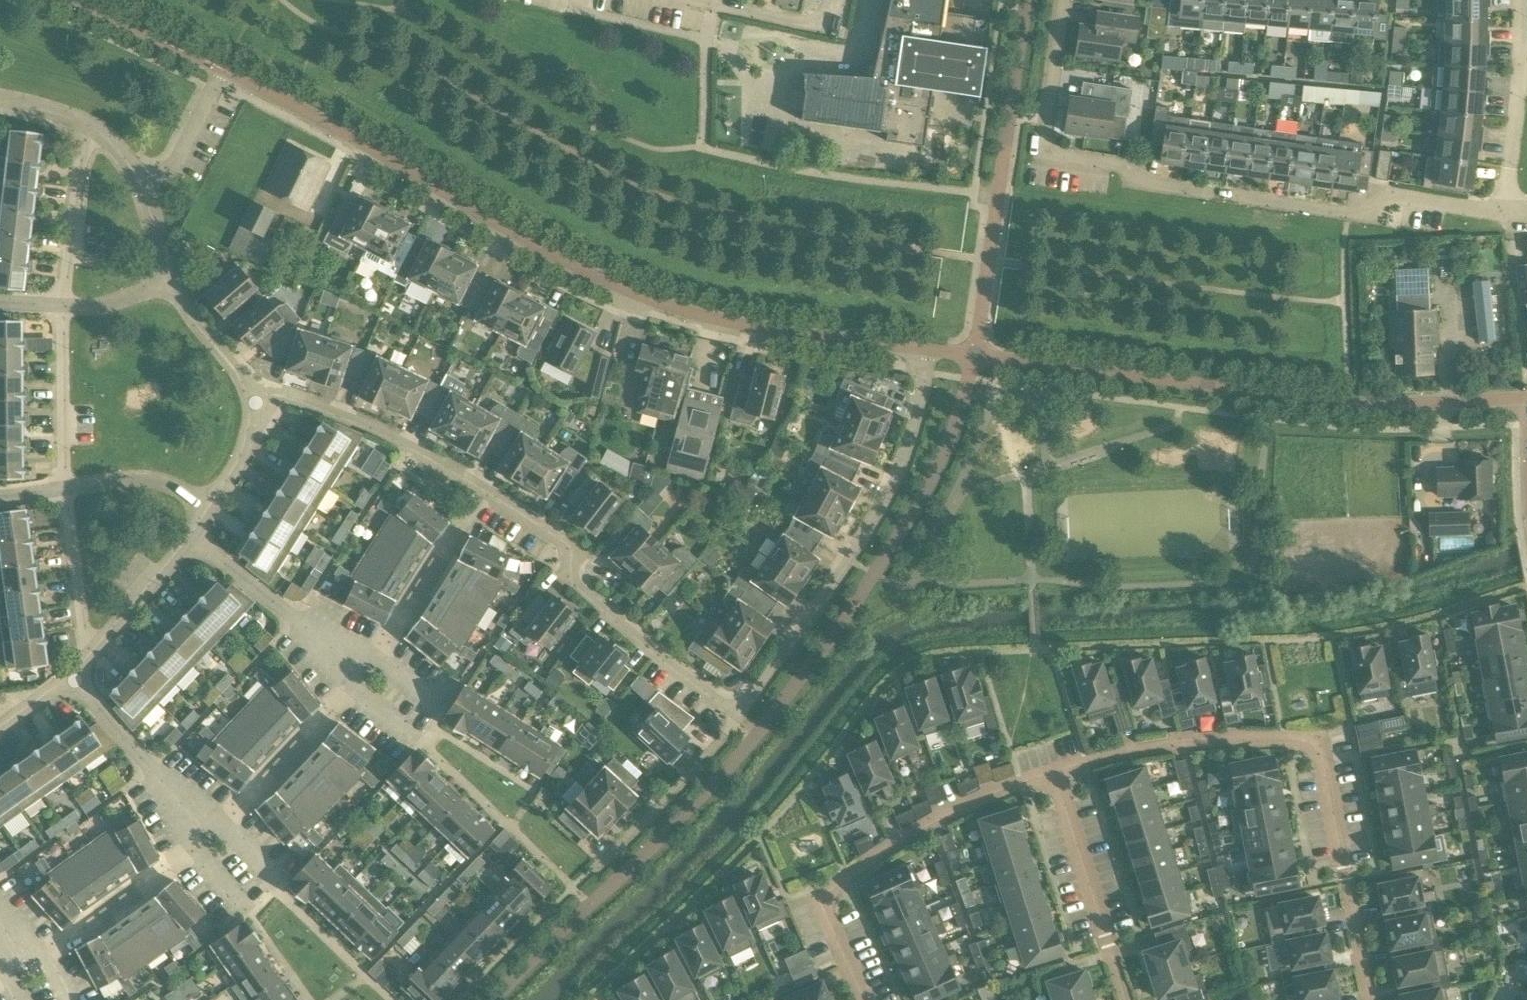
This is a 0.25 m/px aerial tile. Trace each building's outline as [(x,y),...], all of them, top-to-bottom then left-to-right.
[(980,97),(989,31),(942,24),(945,0),(890,0),(872,76),(802,72),(802,73),(804,74),(804,90),(805,90),(801,119),(887,132),(885,140),(924,145),(932,90),(980,97)] [(1202,17),(1203,0),(1170,0),(1167,26),(1173,26),(1201,29),(1202,17)] [(1222,30),(1223,19),(1225,0),(1203,0),(1202,17),(1201,29),(1222,30)] [(1223,19),(1245,21),(1247,0),(1225,0),(1223,19)] [(1245,21),(1266,23),(1268,0),(1247,0),(1245,21)] [(1266,23),(1288,25),(1290,0),(1268,0),(1266,23)] [(1288,25),(1309,27),(1312,0),(1290,0),(1288,25)] [(1309,27),(1308,40),(1330,42),(1334,0),(1312,0),(1309,27)] [(1330,42),(1352,43),(1353,31),(1352,31),(1355,0),(1334,0),(1330,42)] [(1352,31),(1353,31),(1374,33),(1374,39),(1387,40),(1389,15),(1376,14),(1378,0),(1379,0),(1355,0),(1352,31)] [(1396,8),(1408,9),(1409,0),(1396,0),(1396,8)] [(1447,17),(1448,17),(1448,19),(1485,19),(1485,0),(1447,0),(1447,17)] [(1163,25),(1165,11),(1150,9),(1148,23),(1163,25)] [(1097,11),(1095,26),(1080,24),(1078,39),(1079,39),(1076,55),(1118,61),(1121,40),(1134,42),(1138,17),(1097,11)] [(1485,19),(1448,19),(1448,21),(1447,21),(1447,40),(1447,42),(1485,43),(1485,19)] [(1394,26),(1393,39),(1405,40),(1406,27),(1394,26)] [(1405,40),(1393,39),(1392,52),(1404,53),(1405,40)] [(1439,42),(1438,64),(1446,65),(1484,67),(1485,43),(1447,42),(1439,42)] [(1162,69),(1182,71),(1184,71),(1184,68),(1185,58),(1164,56),(1162,69)] [(1197,69),(1198,59),(1185,58),(1184,68),(1197,69)] [(1219,61),(1198,59),(1197,69),(1210,70),(1209,71),(1218,72),(1219,61)] [(1240,73),(1241,63),(1228,62),(1228,72),(1240,73)] [(1254,64),(1241,63),(1240,73),(1253,74),(1254,64)] [(1433,64),(1431,87),(1482,91),(1484,67),(1446,65),(1438,64),(1433,64)] [(1283,77),(1284,67),(1271,66),(1270,75),(1283,77)] [(1296,68),(1284,67),(1283,77),(1296,78),(1296,68)] [(1350,82),(1362,83),(1364,70),(1351,68),(1350,82)] [(1326,81),(1327,71),(1314,70),(1313,79),(1326,81)] [(1195,87),(1195,85),(1196,75),(1197,73),(1184,71),(1182,71),(1181,85),(1183,85),(1182,88),(1188,89),(1189,86),(1195,87)] [(1327,71),(1326,81),(1339,82),(1339,72),(1327,71)] [(1390,71),(1389,84),(1401,85),(1402,72),(1390,71)] [(1208,86),(1209,76),(1196,75),(1195,85),(1208,86)] [(1239,89),(1239,79),(1227,78),(1226,88),(1239,89)] [(1252,80),(1239,79),(1239,89),(1251,90),(1252,80)] [(1282,93),(1282,83),(1270,82),(1269,92),(1282,93)] [(1084,134),(1109,138),(1112,114),(1128,117),(1132,89),(1094,83),(1092,99),(1070,96),(1065,132),(1070,132),(1073,136),(1080,137),(1084,134)] [(1295,84),(1282,83),(1282,93),(1294,94),(1295,84)] [(1401,85),(1389,84),(1388,97),(1400,98),(1401,85)] [(1324,97),(1325,88),(1304,85),(1302,101),(1311,102),(1312,97),(1324,98),(1324,97)] [(1429,111),(1442,112),(1443,111),(1480,115),(1482,91),(1431,87),(1429,111)] [(1324,97),(1324,98),(1337,99),(1336,104),(1344,105),(1346,90),(1325,88),(1324,97)] [(1155,112),(1154,119),(1150,144),(1163,146),(1161,159),(1160,159),(1160,160),(1183,164),(1189,119),(1168,116),(1169,108),(1157,106),(1156,106),(1155,112)] [(1443,111),(1442,112),(1442,113),(1440,132),(1440,134),(1477,139),(1480,115),(1443,111)] [(1384,114),(1383,127),(1395,129),(1396,116),(1384,114)] [(1279,117),(1277,128),(1298,131),(1299,120),(1279,117)] [(1211,122),(1189,119),(1183,164),(1204,167),(1211,122)] [(1211,122),(1204,167),(1226,170),(1233,125),(1211,122)] [(1254,128),(1233,125),(1226,170),(1247,173),(1254,128)] [(1395,129),(1383,127),(1381,140),(1393,142),(1395,129)] [(1254,128),(1247,173),(1269,176),(1275,132),(1254,128)] [(38,160),(40,146),(47,147),(48,136),(31,134),(2,130),(0,148),(0,157),(38,161),(38,160)] [(1296,135),(1275,132),(1269,176),(1290,179),(1296,135)] [(1477,139),(1440,134),(1440,136),(1439,136),(1437,155),(1437,157),(1474,163),(1477,139)] [(1296,135),(1290,179),(1311,182),(1316,149),(1318,138),(1296,135)] [(1338,152),(1333,185),(1356,189),(1356,188),(1355,187),(1357,174),(1369,176),(1373,151),(1360,149),(1361,144),(1340,141),(1338,152)] [(306,209),(329,163),(291,144),(268,191),(306,209)] [(1338,152),(1316,149),(1311,182),(1333,185),(1338,152)] [(1380,150),(1378,163),(1375,178),(1388,180),(1392,152),(1380,150)] [(0,157),(0,182),(35,186),(35,185),(37,171),(44,172),(45,161),(38,160),(38,161),(0,157)] [(1437,157),(1437,159),(1428,157),(1423,186),(1456,192),(1457,185),(1470,187),(1471,185),(1474,165),(1474,163),(1437,157)] [(0,182),(0,207),(32,211),(32,210),(34,196),(41,197),(42,186),(35,185),(35,186),(0,182)] [(366,248),(386,208),(373,201),(370,203),(360,199),(356,206),(345,200),(323,242),(343,251),(349,246),(352,241),(366,248)] [(229,248),(262,265),(275,240),(265,235),(276,212),(252,200),(229,248)] [(0,207),(0,233),(29,236),(29,235),(31,221),(38,222),(39,211),(32,210),(32,211),(0,207)] [(366,248),(360,261),(395,278),(401,266),(416,236),(406,231),(410,224),(400,219),(400,215),(386,208),(366,248)] [(0,233),(0,258),(26,261),(26,260),(28,246),(35,247),(36,236),(29,235),(29,236),(0,233)] [(401,266),(395,278),(394,279),(395,280),(406,285),(406,292),(427,302),(427,303),(428,303),(434,290),(454,250),(441,243),(437,245),(428,240),(427,242),(416,236),(401,266)] [(201,242),(196,254),(210,261),(216,249),(201,242)] [(467,257),(454,250),(434,290),(469,308),(484,278),(473,273),(477,266),(467,261),(467,257)] [(0,258),(0,285),(13,286),(23,287),(25,271),(32,272),(33,261),(26,260),(26,261),(0,258)] [(1516,265),(1521,304),(1526,303),(1526,311),(1526,264),(1516,265)] [(240,320),(264,297),(238,267),(220,283),(216,281),(209,288),(210,292),(207,294),(209,297),(208,301),(214,308),(218,308),(225,316),(232,310),(239,319),(240,320)] [(1395,348),(1396,374),(1433,373),(1432,347),(1436,347),(1435,310),(1429,310),(1427,270),(1395,271),(1396,312),(1389,312),(1390,348),(1395,348)] [(495,284),(484,278),(469,308),(479,313),(476,320),(501,332),(521,292),(508,285),(505,287),(495,283),(495,284)] [(1490,280),(1473,282),(1479,342),(1496,340),(1490,280)] [(939,297),(950,299),(951,292),(940,290),(939,297)] [(521,292),(501,332),(522,343),(517,351),(519,356),(530,362),(552,321),(541,315),(545,308),(535,303),(535,299),(521,292)] [(240,320),(239,319),(233,325),(235,328),(234,331),(241,339),(244,338),(252,346),(258,341),(266,350),(290,327),(291,328),(301,319),(287,303),(279,306),(275,309),(264,297),(240,320)] [(21,349),(28,349),(28,338),(21,338),(21,322),(11,322),(11,313),(0,313),(0,349),(21,348),(21,349)] [(598,397),(609,356),(595,353),(587,349),(596,332),(568,317),(556,340),(555,340),(555,341),(551,342),(548,348),(549,352),(549,353),(545,360),(573,374),(587,381),(584,394),(598,397)] [(290,327),(266,350),(270,355),(289,361),(287,369),(297,372),(298,376),(312,381),(326,338),(299,329),(299,330),(291,328),(290,327)] [(326,338),(312,381),(326,385),(329,383),(339,386),(342,378),(353,382),(365,351),(326,338)] [(643,344),(636,368),(646,371),(638,398),(642,399),(639,411),(659,417),(664,398),(661,397),(672,352),(643,344)] [(21,349),(21,348),(0,349),(0,374),(21,374),(21,375),(28,374),(28,363),(21,363),(21,349)] [(403,368),(365,351),(353,382),(364,387),(360,394),(370,399),(371,403),(384,409),(403,368)] [(691,357),(672,352),(661,397),(664,398),(659,417),(674,421),(678,407),(677,407),(682,387),(687,389),(693,367),(689,366),(691,357)] [(440,385),(403,368),(384,409),(398,415),(401,413),(411,418),(414,410),(425,415),(440,385)] [(783,393),(785,383),(783,380),(784,377),(780,376),(779,372),(769,369),(767,372),(756,369),(754,378),(741,374),(730,420),(750,425),(756,418),(757,413),(773,417),(779,394),(783,393)] [(0,374),(0,399),(21,399),(21,400),(29,400),(29,389),(21,389),(21,375),(21,374),(0,374)] [(446,374),(440,385),(425,415),(435,421),(431,428),(440,434),(441,437),(454,445),(476,405),(462,397),(465,391),(465,385),(446,374)] [(836,398),(841,404),(838,406),(835,415),(835,419),(841,422),(841,421),(883,438),(888,424),(886,421),(890,411),(882,408),(895,378),(886,377),(880,393),(844,379),(836,398)] [(0,399),(0,424),(22,424),(22,425),(29,425),(29,414),(22,414),(21,400),(21,399),(0,399)] [(476,405),(454,445),(467,452),(470,450),(480,455),(484,448),(494,454),(518,413),(499,403),(493,408),(490,413),(476,405)] [(596,407),(588,405),(586,414),(593,416),(596,407)] [(683,406),(672,448),(666,471),(703,480),(710,456),(709,456),(719,416),(719,415),(683,406)] [(536,425),(518,413),(494,454),(504,460),(500,467),(509,473),(509,477),(521,485),(546,447),(532,438),(535,433),(536,425)] [(318,433),(311,445),(310,446),(344,466),(364,434),(337,423),(333,429),(319,420),(312,429),(318,433)] [(821,435),(815,452),(857,472),(862,460),(870,463),(874,453),(877,452),(883,438),(841,421),(841,422),(835,436),(830,434),(821,435)] [(0,424),(0,449),(22,449),(22,450),(29,450),(29,439),(22,439),(22,425),(22,424),(0,424)] [(769,451),(782,458),(791,442),(778,435),(769,451)] [(305,454),(297,466),(297,467),(330,488),(344,466),(310,446),(311,445),(305,441),(299,450),(305,454)] [(559,456),(546,447),(521,485),(534,493),(537,491),(546,497),(551,490),(562,497),(587,458),(569,446),(563,450),(559,456)] [(602,461),(628,474),(635,460),(609,447),(602,461)] [(22,450),(22,449),(0,449),(0,476),(12,476),(12,475),(29,475),(29,464),(22,464),(22,450)] [(857,472),(815,452),(806,467),(811,475),(816,477),(808,492),(848,513),(855,500),(853,497),(858,487),(851,483),(857,472)] [(1461,499),(1492,498),(1491,459),(1460,461),(1460,468),(1437,468),(1438,495),(1461,494),(1461,499)] [(381,480),(390,465),(383,460),(373,475),(381,480)] [(291,476),(284,487),(283,488),(317,509),(330,488),(297,467),(297,466),(291,462),(285,472),(291,476)] [(647,488),(647,487),(651,475),(652,468),(634,463),(630,479),(647,489),(647,488)] [(666,491),(671,476),(656,472),(651,486),(666,491)] [(607,519),(622,500),(589,475),(568,501),(579,509),(573,515),(582,522),(582,526),(589,532),(593,531),(596,533),(598,530),(602,530),(608,523),(607,519)] [(732,484),(726,494),(737,498),(740,495),(746,485),(741,482),(732,484)] [(278,497),(270,509),(303,530),(317,509),(283,488),(284,487),(278,483),(272,493),(278,497)] [(746,485),(740,495),(750,501),(756,491),(746,485)] [(362,509),(372,493),(365,488),(355,504),(362,509)] [(848,513),(808,492),(790,526),(818,543),(824,532),(832,536),(837,526),(841,526),(848,513)] [(391,504),(386,512),(391,515),(393,513),(398,516),(400,514),(429,537),(429,538),(429,539),(445,520),(415,495),(402,511),(391,504)] [(737,498),(733,505),(738,509),(747,507),(750,501),(740,495),(737,498)] [(386,512),(391,504),(382,498),(377,506),(386,512)] [(264,518),(257,530),(256,531),(289,552),(303,530),(270,509),(264,505),(258,514),(264,518)] [(29,535),(27,521),(34,520),(32,509),(15,512),(14,506),(0,508),(0,540),(29,536),(29,535)] [(629,577),(659,543),(647,533),(651,528),(652,520),(637,506),(606,542),(616,550),(610,556),(619,564),(618,567),(629,577)] [(342,525),(349,530),(359,515),(351,510),(342,525)] [(391,515),(379,535),(416,558),(429,538),(429,537),(400,514),(398,516),(393,513),(391,515)] [(1430,534),(1470,533),(1469,513),(1429,514),(1430,534)] [(349,530),(342,525),(332,540),(339,545),(349,530)] [(256,531),(257,530),(251,526),(250,527),(245,535),(251,539),(242,553),(251,558),(246,566),(269,584),(289,552),(256,531)] [(818,543),(790,526),(768,557),(805,583),(813,571),(812,567),(818,558),(811,554),(818,543)] [(350,545),(356,535),(349,530),(343,540),(350,545)] [(0,540),(0,566),(32,561),(32,560),(30,546),(37,545),(36,534),(29,535),(29,536),(0,540)] [(379,535),(366,555),(403,578),(416,558),(379,535)] [(463,560),(464,561),(465,560),(498,576),(497,579),(502,582),(501,585),(506,588),(511,580),(500,573),(509,555),(474,538),(463,560)] [(671,554),(659,543),(629,577),(641,587),(644,586),(652,593),(658,587),(668,595),(698,560),(683,546),(675,549),(671,554)] [(721,555),(709,547),(700,559),(713,568),(721,555)] [(322,572),(332,557),(324,552),(314,568),(322,572)] [(366,555),(354,574),(352,577),(357,580),(356,583),(390,599),(390,598),(403,578),(366,555)] [(805,583),(768,557),(759,571),(754,567),(745,567),(734,582),(773,609),(779,599),(786,604),(792,595),(796,595),(805,583)] [(0,566),(0,591),(36,586),(36,585),(34,571),(41,570),(39,559),(32,560),(32,561),(0,566)] [(465,560),(464,561),(451,581),(488,604),(501,585),(502,582),(497,579),(498,576),(465,560)] [(343,579),(348,571),(340,565),(334,574),(343,579)] [(348,571),(343,579),(354,586),(346,604),(380,621),(391,599),(390,598),(390,599),(356,583),(357,580),(352,577),(354,574),(348,571)] [(309,593),(318,578),(311,573),(301,589),(309,593)] [(520,586),(511,580),(506,588),(515,594),(520,586)] [(451,581),(439,601),(476,624),(488,604),(451,581)] [(773,609),(734,582),(723,598),(727,606),(732,609),(723,622),(759,648),(768,636),(766,632),(773,623),(766,619),(773,609)] [(200,602),(229,629),(255,601),(232,583),(226,590),(219,583),(207,595),(202,590),(195,598),(200,603),(200,602)] [(36,585),(36,586),(0,591),(0,612),(1,616),(39,611),(39,610),(37,596),(44,595),(43,584),(36,585)] [(674,590),(668,597),(679,607),(685,599),(674,590)] [(574,617),(576,614),(573,611),(574,607),(566,601),(562,603),(553,596),(548,603),(538,595),(510,632),(526,644),(534,641),(537,636),(550,646),(565,628),(569,628),(575,620),(574,617)] [(439,601),(426,621),(425,622),(455,645),(457,643),(461,646),(463,644),(476,624),(439,601)] [(200,602),(200,603),(190,613),(185,608),(177,616),(182,621),(183,621),(211,648),(229,629),(200,602)] [(1470,637),(1472,636),(1517,628),(1516,624),(1520,623),(1517,610),(1514,611),(1513,606),(1496,609),(1495,606),(1481,608),(1482,612),(1466,615),(1470,637)] [(39,611),(1,616),(4,641),(43,636),(43,635),(41,621),(48,620),(46,609),(39,610),(39,611)] [(497,623),(504,628),(511,618),(503,613),(497,623)] [(425,622),(426,621),(425,620),(410,639),(440,664),(452,648),(463,656),(468,647),(463,644),(461,646),(457,643),(455,645),(425,622)] [(183,621),(182,621),(173,632),(167,627),(160,635),(165,639),(166,639),(194,666),(211,648),(183,621)] [(713,636),(709,632),(700,631),(688,648),(727,675),(734,664),(741,669),(747,660),(751,660),(759,648),(723,622),(713,636)] [(1445,642),(1453,640),(1451,628),(1443,629),(1445,642)] [(1521,649),(1517,628),(1472,636),(1477,658),(1481,657),(1521,649)] [(261,651),(274,638),(268,632),(255,645),(261,651)] [(1410,636),(1411,640),(1400,642),(1406,670),(1396,672),(1401,698),(1438,690),(1433,665),(1436,664),(1434,650),(1430,650),(1427,633),(1410,636)] [(43,636),(4,641),(10,684),(39,679),(36,663),(46,662),(44,646),(51,645),(50,634),(43,635),(43,636)] [(589,685),(596,676),(613,690),(630,669),(623,663),(629,654),(615,643),(613,646),(601,636),(596,642),(586,634),(570,656),(579,663),(573,672),(589,685)] [(502,638),(495,647),(505,654),(511,645),(502,638)] [(166,639),(165,639),(155,650),(150,645),(142,653),(148,658),(148,657),(177,684),(194,666),(166,639)] [(1453,640),(1445,642),(1447,653),(1455,652),(1453,640)] [(1390,695),(1380,646),(1369,648),(1368,644),(1352,647),(1355,665),(1352,666),(1354,680),(1358,679),(1362,700),(1390,695)] [(477,653),(468,647),(463,656),(472,661),(477,653)] [(1525,670),(1521,649),(1481,657),(1485,677),(1485,678),(1525,670)] [(1231,691),(1219,693),(1222,704),(1233,702),(1235,711),(1262,706),(1256,673),(1252,653),(1236,657),(1236,660),(1225,662),(1231,691)] [(239,674),(252,661),(246,655),(233,668),(239,674)] [(502,671),(508,664),(495,655),(490,662),(502,671)] [(148,657),(148,658),(138,668),(133,663),(125,671),(130,676),(131,675),(159,702),(177,684),(148,657)] [(1162,700),(1173,697),(1170,683),(1158,686),(1151,658),(1140,661),(1139,657),(1123,661),(1135,709),(1162,702),(1162,700)] [(1188,664),(1177,667),(1185,696),(1173,699),(1176,709),(1187,706),(1190,716),(1217,709),(1204,657),(1188,661),(1188,664)] [(1083,698),(1090,720),(1126,709),(1119,687),(1110,690),(1101,662),(1090,665),(1089,662),(1073,667),(1079,684),(1075,685),(1080,699),(1083,698)] [(508,664),(502,671),(515,681),(520,674),(508,664)] [(262,682),(268,675),(261,668),(254,675),(262,682)] [(959,668),(944,673),(961,728),(984,721),(987,730),(1000,726),(990,694),(982,696),(977,681),(974,682),(970,669),(960,671),(959,668)] [(553,670),(542,684),(555,693),(566,680),(553,670)] [(1453,684),(1461,683),(1459,670),(1451,672),(1453,684)] [(1485,677),(1480,678),(1485,700),(1526,692),(1526,679),(1525,670),(1485,678),(1485,677)] [(268,675),(262,682),(266,686),(268,684),(272,689),(275,687),(299,715),(298,716),(299,717),(318,701),(293,671),(278,684),(268,675)] [(228,673),(216,686),(222,693),(235,679),(228,673)] [(131,675),(130,676),(121,686),(115,681),(107,690),(120,701),(114,708),(133,730),(159,702),(131,675)] [(918,686),(909,689),(924,734),(948,726),(932,677),(917,682),(918,686)] [(536,698),(542,691),(529,681),(524,688),(536,698)] [(1463,694),(1461,683),(1453,684),(1455,696),(1463,694)] [(229,699),(237,690),(230,684),(222,693),(229,699)] [(268,684),(266,686),(250,703),(282,733),(298,716),(299,715),(275,687),(272,689),(268,684)] [(222,693),(216,686),(203,700),(210,706),(222,693)] [(466,729),(485,698),(466,686),(445,720),(465,732),(467,729),(466,729)] [(655,709),(635,731),(671,765),(685,750),(681,746),(689,737),(682,731),(695,718),(659,692),(648,703),(655,709)] [(1485,700),(1489,721),(1526,714),(1526,692),(1485,700)] [(556,694),(548,705),(555,711),(563,700),(556,694)] [(503,709),(485,698),(466,729),(467,729),(473,733),(472,735),(483,742),(503,709)] [(282,733),(250,703),(234,720),(266,750),(282,733)] [(908,753),(912,763),(921,760),(900,706),(886,712),(887,715),(878,719),(894,759),(908,753)] [(522,721),(503,709),(483,742),(493,749),(494,747),(502,752),(522,721)] [(187,729),(200,716),(194,710),(181,723),(187,729)] [(1461,727),(1469,725),(1467,713),(1459,714),(1461,727)] [(74,726),(63,734),(62,735),(84,767),(116,745),(97,722),(89,728),(79,714),(70,720),(74,726)] [(1489,721),(1491,733),(1484,734),(1486,744),(1526,737),(1526,714),(1489,721)] [(234,720),(218,737),(216,740),(220,743),(218,746),(248,769),(249,768),(266,750),(234,720)] [(1357,738),(1381,734),(1378,720),(1355,724),(1357,738)] [(540,733),(522,721),(502,752),(510,757),(508,759),(519,765),(540,733)] [(365,780),(371,773),(362,764),(374,748),(343,725),(328,745),(329,745),(359,767),(358,770),(362,773),(360,776),(365,780)] [(541,733),(540,733),(519,765),(530,772),(531,770),(540,776),(549,761),(556,765),(566,749),(559,745),(563,738),(560,737),(562,733),(550,725),(548,729),(545,726),(541,733)] [(1469,725),(1461,727),(1464,738),(1471,736),(1469,725)] [(207,740),(213,733),(206,726),(199,733),(207,740)] [(170,747),(182,734),(176,728),(163,741),(170,747)] [(54,741),(42,749),(41,749),(64,781),(84,767),(62,735),(63,734),(58,729),(49,735),(54,741)] [(213,733),(207,740),(216,749),(204,765),(235,788),(250,768),(249,768),(248,769),(218,746),(220,743),(216,740),(218,737),(213,733)] [(1381,734),(1357,738),(1360,752),(1384,748),(1381,734)] [(882,788),(887,798),(896,794),(873,741),(858,747),(860,751),(851,755),(868,794),(882,788)] [(33,755),(21,763),(21,764),(43,796),(64,781),(41,749),(42,749),(38,743),(29,749),(33,755)] [(329,745),(312,763),(344,793),(360,776),(362,773),(358,770),(359,767),(329,745)] [(1427,758),(1425,748),(1373,758),(1374,763),(1371,763),(1373,776),(1377,776),(1378,780),(1418,772),(1418,773),(1423,772),(1420,759),(1427,758)] [(416,750),(388,779),(382,786),(398,802),(430,769),(431,769),(433,767),(416,750)] [(1526,775),(1526,752),(1502,757),(1506,779),(1526,775)] [(1447,766),(1455,764),(1453,753),(1445,755),(1447,766)] [(1231,786),(1276,778),(1275,773),(1278,773),(1276,760),(1273,760),(1272,756),(1227,764),(1231,786)] [(586,787),(620,818),(630,807),(628,803),(636,795),(630,789),(638,780),(614,757),(586,787)] [(1,778),(0,779),(23,811),(43,796),(21,764),(21,763),(17,758),(8,764),(12,770),(1,778)] [(1178,778),(1190,775),(1185,758),(1174,761),(1178,778)] [(1015,774),(1011,762),(991,769),(995,781),(1015,774)] [(344,793),(312,763),(296,779),(328,810),(344,793)] [(1458,777),(1455,764),(1447,766),(1450,778),(1458,777)] [(551,776),(559,783),(568,773),(559,766),(551,776)] [(1112,801),(1115,800),(1154,788),(1147,766),(1105,779),(1112,801)] [(430,769),(398,802),(413,817),(421,810),(447,782),(438,773),(436,775),(431,769),(430,769)] [(1418,772),(1378,780),(1382,801),(1422,793),(1418,773),(1418,772)] [(379,780),(371,773),(365,780),(372,787),(379,780)] [(1463,776),(1466,788),(1474,786),(1471,774),(1463,776)] [(834,784),(824,788),(828,796),(825,797),(832,813),(835,812),(840,823),(863,813),(846,775),(833,781),(834,784)] [(1193,787),(1190,775),(1178,778),(1181,790),(1193,787)] [(1506,779),(1501,780),(1506,803),(1510,802),(1526,799),(1526,775),(1506,779)] [(980,788),(976,776),(957,783),(961,796),(980,788)] [(112,794),(127,784),(122,777),(107,787),(112,794)] [(1280,799),(1276,778),(1231,786),(1235,808),(1280,799)] [(2,825),(23,811),(0,779),(0,822),(2,825)] [(296,779),(279,797),(279,798),(303,826),(305,824),(310,829),(312,826),(328,810),(296,779)] [(1200,793),(1208,791),(1205,779),(1198,781),(1200,793)] [(931,802),(947,797),(942,780),(926,785),(931,802)] [(456,790),(447,782),(421,810),(436,825),(461,798),(455,792),(456,790)] [(620,818),(586,787),(559,817),(584,840),(592,830),(598,836),(606,828),(609,829),(620,818)] [(1154,788),(1115,800),(1122,821),(1160,809),(1154,788)] [(1211,802),(1208,791),(1200,793),(1203,804),(1211,802)] [(1422,793),(1382,801),(1386,822),(1431,813),(1431,814),(1438,813),(1436,803),(1424,805),(1422,793)] [(86,813),(101,802),(96,795),(81,806),(86,813)] [(279,798),(279,797),(279,796),(260,812),(285,842),(300,829),(310,838),(316,831),(312,826),(310,829),(305,824),(303,826),(279,798)] [(1456,809),(1463,808),(1461,796),(1453,797),(1456,809)] [(1470,810),(1478,808),(1476,796),(1468,797),(1470,810)] [(468,805),(461,798),(436,825),(452,840),(479,812),(469,803),(468,805)] [(932,811),(928,799),(912,806),(913,809),(917,819),(932,811)] [(1280,799),(1235,808),(1230,809),(1234,829),(1234,830),(1284,820),(1280,799)] [(1510,802),(1512,813),(1501,815),(1503,825),(1514,823),(1526,821),(1526,799),(1510,802)] [(1197,804),(1186,807),(1189,821),(1201,818),(1197,804)] [(982,842),(1021,830),(1024,829),(1017,807),(975,820),(982,842)] [(1480,819),(1478,808),(1470,810),(1472,821),(1480,819)] [(917,819),(913,809),(896,816),(901,829),(917,819)] [(1160,809),(1122,821),(1128,841),(1167,829),(1160,809)] [(60,820),(66,827),(80,817),(75,810),(60,820)] [(106,825),(115,820),(108,811),(100,816),(106,825)] [(344,826),(352,817),(346,811),(338,819),(344,826)] [(452,840),(445,847),(461,863),(493,829),(486,822),(488,820),(479,812),(452,840)] [(1435,835),(1431,814),(1431,813),(1386,822),(1390,843),(1430,835),(1430,836),(1435,835)] [(374,815),(363,827),(369,833),(380,821),(374,815)] [(1460,830),(1467,828),(1465,817),(1457,819),(1460,830)] [(66,827),(60,820),(46,831),(51,838),(66,827)] [(71,834),(81,828),(76,820),(66,827),(71,834)] [(115,820),(106,825),(110,830),(113,829),(116,833),(119,832),(137,865),(136,865),(136,866),(158,855),(139,821),(122,830),(115,820)] [(1234,830),(1234,829),(1232,829),(1234,839),(1246,837),(1248,849),(1288,841),(1284,820),(1234,830)] [(380,821),(369,833),(375,839),(386,827),(380,821)] [(1211,835),(1219,833),(1216,821),(1208,823),(1211,835)] [(1514,823),(1518,843),(1526,841),(1526,821),(1514,823)] [(1194,842),(1206,839),(1203,825),(1191,828),(1194,842)] [(369,833),(363,827),(352,838),(358,844),(369,833)] [(1470,841),(1467,828),(1460,830),(1462,842),(1470,841)] [(110,830),(91,844),(116,879),(136,865),(137,865),(119,832),(116,833),(113,829),(110,830)] [(500,846),(511,835),(505,829),(493,840),(500,846)] [(1173,849),(1167,829),(1128,841),(1135,861),(1173,849)] [(1021,830),(982,842),(989,863),(1027,851),(1021,830)] [(324,838),(316,831),(310,838),(317,845),(324,838)] [(946,853),(957,849),(950,832),(939,836),(946,853)] [(369,833),(358,844),(364,850),(375,839),(369,833)] [(1219,833),(1211,835),(1214,846),(1222,844),(1219,833)] [(869,835),(854,841),(860,855),(874,846),(869,835)] [(1430,835),(1390,843),(1391,847),(1387,848),(1390,861),(1393,860),(1394,865),(1434,857),(1430,836),(1430,835)] [(1478,851),(1486,849),(1484,838),(1476,840),(1478,851)] [(24,857),(39,846),(34,839),(19,849),(24,857)] [(1206,839),(1194,842),(1198,856),(1210,853),(1206,839)] [(1288,841),(1248,849),(1252,869),(1292,862),(1288,841)] [(1518,843),(1507,845),(1508,855),(1520,853),(1523,865),(1526,864),(1526,841),(1518,843)] [(402,860),(408,854),(397,843),(391,849),(402,860)] [(91,844),(72,857),(97,893),(116,879),(91,844)] [(961,860),(957,849),(946,853),(950,864),(961,860)] [(1173,849),(1135,861),(1141,881),(1179,869),(1173,849)] [(1488,862),(1486,849),(1478,851),(1480,863),(1488,862)] [(1033,871),(1027,851),(989,863),(995,883),(1033,871)] [(19,861),(14,853),(0,863),(0,866),(4,871),(19,861)] [(392,871),(398,865),(387,854),(381,860),(392,871)] [(408,854),(402,860),(414,871),(420,865),(408,854)] [(308,897),(333,870),(317,855),(289,884),(306,900),(309,898),(308,897)] [(468,867),(474,873),(485,862),(479,855),(468,867)] [(41,871),(49,865),(43,857),(35,863),(41,871)] [(72,857),(53,871),(51,873),(54,877),(52,879),(77,907),(78,907),(97,893),(72,857)] [(535,901),(535,902),(535,903),(551,886),(536,871),(537,867),(529,860),(526,861),(523,859),(507,876),(508,877),(508,876),(535,901)] [(939,875),(946,872),(942,860),(934,863),(939,875)] [(1292,862),(1252,869),(1248,870),(1250,883),(1243,884),(1245,895),(1297,884),(1296,880),(1299,879),(1297,866),(1293,866),(1292,862)] [(333,871),(333,870),(308,897),(309,898),(315,903),(313,905),(322,913),(356,878),(340,863),(333,871)] [(875,903),(919,883),(911,864),(867,883),(869,888),(866,889),(871,901),(874,900),(875,903)] [(1219,878),(1227,876),(1224,864),(1216,866),(1216,868),(1219,878)] [(1523,865),(1525,877),(1513,879),(1515,889),(1526,887),(1526,864),(1523,865)] [(49,865),(41,871),(49,882),(34,895),(60,924),(78,908),(78,907),(77,907),(52,879),(54,877),(51,873),(53,871),(49,865)] [(410,875),(398,865),(392,871),(404,882),(410,875)] [(474,873),(468,867),(457,878),(463,884),(474,873)] [(1219,879),(1219,878),(1216,868),(1207,870),(1210,882),(1219,879)] [(430,886),(436,880),(424,869),(418,875),(430,886)] [(1141,881),(1147,902),(1186,889),(1179,869),(1141,881)] [(1040,891),(1033,871),(995,883),(1002,903),(1040,891)] [(946,872),(939,875),(943,886),(951,884),(946,872)] [(508,877),(493,892),(520,917),(535,902),(535,901),(508,876),(508,877)] [(758,930),(790,915),(783,899),(777,902),(771,887),(767,889),(762,876),(753,880),(751,876),(737,883),(758,930)] [(961,893),(972,889),(967,876),(956,880),(961,893)] [(1230,888),(1227,876),(1219,878),(1219,879),(1222,890),(1230,888)] [(1412,916),(1431,913),(1439,912),(1435,889),(1424,892),(1421,876),(1380,884),(1382,894),(1378,895),(1381,910),(1409,905),(1412,916)] [(371,893),(356,878),(322,913),(331,922),(333,920),(339,927),(371,893)] [(420,897),(426,891),(414,879),(408,886),(420,897)] [(1223,895),(1222,890),(1219,879),(1210,882),(1214,897),(1223,895)] [(919,883),(875,903),(885,924),(925,906),(926,906),(922,895),(928,892),(924,881),(919,883)] [(1484,882),(1484,883),(1486,894),(1494,892),(1492,881),(1484,882)] [(189,941),(196,936),(189,925),(204,911),(178,883),(160,899),(160,900),(161,899),(186,927),(184,930),(187,934),(185,936),(189,941)] [(438,898),(444,905),(455,893),(449,887),(438,898)] [(977,902),(972,889),(961,893),(966,907),(977,902)] [(1186,889),(1147,902),(1144,903),(1151,925),(1193,912),(1186,889)] [(1040,891),(1002,903),(1008,923),(1046,911),(1040,891)] [(520,917),(493,892),(478,907),(505,933),(520,917)] [(386,907),(371,893),(339,927),(346,933),(344,935),(353,943),(387,908),(386,907)] [(1281,942),(1300,938),(1297,926),(1326,921),(1323,905),(1319,906),(1317,896),(1264,907),(1272,944),(1281,942)] [(708,911),(730,956),(753,945),(730,897),(715,903),(717,907),(708,911)] [(444,905),(438,898),(427,910),(433,916),(444,905)] [(161,899),(160,900),(141,914),(166,949),(185,936),(187,934),(184,930),(186,927),(161,899)] [(954,915),(962,913),(957,901),(950,904),(954,915)] [(388,906),(386,907),(387,908),(353,943),(362,952),(364,950),(371,957),(405,922),(388,906)] [(930,917),(925,906),(885,924),(894,944),(942,923),(938,914),(930,917)] [(505,933),(478,907),(463,923),(490,948),(505,933)] [(985,923),(980,910),(969,914),(974,927),(985,923)] [(1053,932),(1046,911),(1008,923),(1015,944),(1053,932)] [(962,913),(954,915),(959,927),(966,924),(962,913)] [(1419,953),(1442,949),(1440,936),(1436,937),(1431,913),(1412,916),(1387,921),(1389,931),(1385,932),(1388,947),(1417,942),(1419,953)] [(141,914),(121,927),(147,963),(166,949),(141,914)] [(1518,919),(1520,931),(1526,929),(1526,917),(1518,919)] [(419,918),(408,930),(414,936),(425,924),(419,918)] [(255,942),(256,943),(259,941),(245,922),(212,945),(225,963),(255,942)] [(490,948),(463,923),(448,938),(476,964),(490,948)] [(946,932),(942,923),(894,944),(903,964),(944,945),(939,935),(946,932)] [(1193,947),(1185,923),(1161,931),(1165,944),(1144,951),(1145,953),(1141,954),(1146,968),(1149,967),(1152,975),(1187,963),(1183,950),(1193,947)] [(679,939),(700,979),(722,968),(700,924),(686,931),(687,935),(679,939)] [(121,927),(102,941),(101,942),(119,975),(122,973),(125,978),(128,976),(147,963),(121,927)] [(414,936),(408,930),(397,941),(404,947),(414,936)] [(1056,930),(1053,932),(1015,944),(1022,966),(1063,953),(1056,930)] [(1295,977),(1307,975),(1305,963),(1333,957),(1330,942),(1326,943),(1324,933),(1300,938),(1281,942),(1286,967),(1281,968),(1283,982),(1295,979),(1295,977)] [(202,944),(196,936),(189,941),(195,950),(202,944)] [(476,964),(448,938),(434,953),(461,979),(476,964)] [(101,942),(102,941),(101,940),(80,952),(98,986),(116,977),(123,987),(131,982),(128,976),(125,978),(122,973),(119,975),(101,942)] [(976,943),(980,953),(981,955),(989,952),(985,940),(976,943)] [(260,950),(256,943),(255,942),(225,963),(238,981),(269,959),(262,948),(260,950)] [(980,953),(976,943),(976,942),(968,945),(972,956),(980,953)] [(949,956),(944,945),(903,964),(911,983),(949,967),(960,962),(956,953),(949,956)] [(790,971),(812,961),(806,948),(784,958),(790,971)] [(1445,987),(1450,986),(1442,949),(1419,953),(1394,958),(1396,968),(1392,968),(1395,984),(1424,979),(1426,990),(1445,987)] [(650,966),(669,999),(700,999),(696,992),(694,992),(671,951),(657,958),(659,961),(650,966)] [(995,966),(989,952),(981,955),(984,965),(985,964),(987,969),(995,966)] [(434,953),(419,969),(446,995),(446,994),(461,979),(434,953)] [(980,953),(972,956),(977,967),(984,965),(981,955),(980,953)] [(269,959),(238,981),(250,999),(280,978),(275,970),(277,969),(269,959)] [(395,977),(384,967),(386,965),(380,959),(369,971),(385,987),(395,977)] [(170,975),(179,968),(174,961),(164,968),(170,975)] [(812,961),(790,971),(796,984),(818,975),(812,961)] [(1058,963),(1034,970),(1042,995),(1051,992),(1053,999),(1070,999),(1091,993),(1089,986),(1092,985),(1088,971),(1084,972),(1084,970),(1063,976),(1058,963)] [(1152,975),(1154,982),(1150,983),(1155,997),(1158,996),(1159,998),(1180,992),(1182,999),(1201,999),(1208,998),(1201,973),(1191,976),(1187,963),(1152,975)] [(911,983),(913,986),(910,988),(915,999),(918,998),(919,999),(927,999),(957,986),(949,967),(911,983)] [(419,969),(418,968),(403,986),(418,999),(443,999),(447,995),(446,994),(446,995),(419,969)] [(1340,994),(1337,979),(1333,980),(1331,970),(1307,975),(1295,977),(1295,979),(1298,993),(1287,996),(1288,999),(1313,999),(1340,994)] [(641,975),(627,983),(629,986),(621,991),(626,999),(656,999),(641,975)] [(183,994),(196,985),(191,978),(178,987),(183,994)] [(250,999),(251,999),(285,999),(294,994),(287,984),(285,985),(280,978),(250,999)] [(137,990),(131,982),(123,987),(130,996),(137,990)] [(829,989),(825,991),(821,982),(780,999),(833,999),(829,989)] [(183,994),(187,999),(189,999),(201,992),(196,985),(183,994)] [(178,987),(165,996),(168,999),(174,999),(183,994),(178,987)] [(1445,987),(1426,990),(1401,995),(1402,999),(1447,999),(1445,987)] [(982,992),(985,999),(997,999),(992,988),(982,992)]
